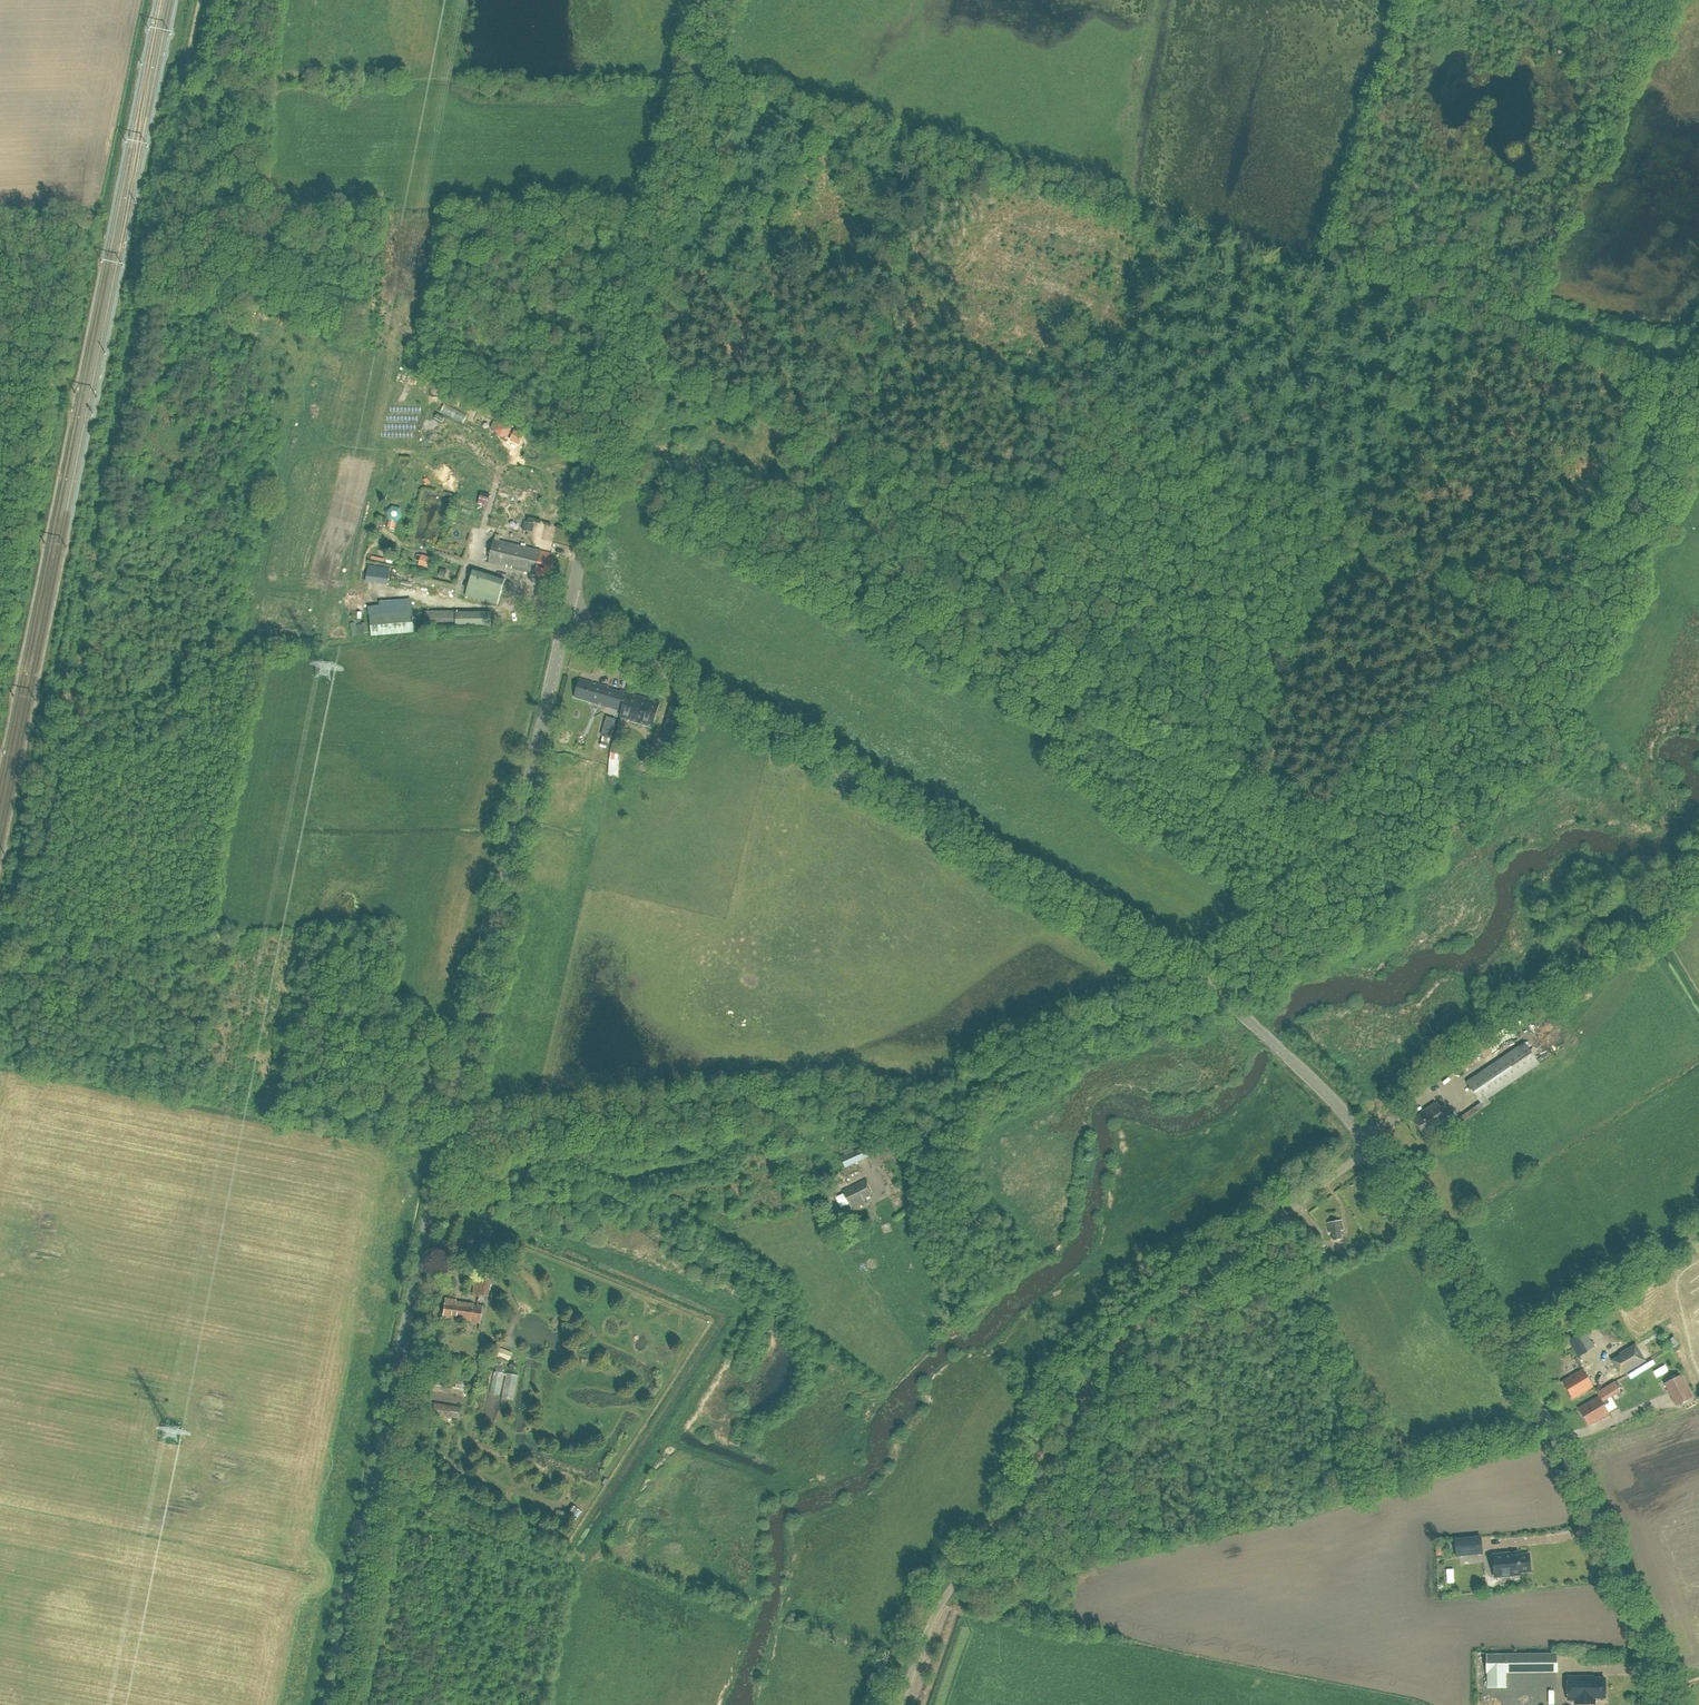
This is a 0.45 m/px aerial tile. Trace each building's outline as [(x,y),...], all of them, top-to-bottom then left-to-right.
[(865,251),(858,253),(862,262),(868,260),(865,251)] [(885,255),(876,258),(878,264),(887,260),(885,255)] [(469,418),(473,407),(460,403),(457,414),(469,418)] [(423,411),(417,423),(430,429),(435,417),(423,411)] [(426,452),(430,442),(414,435),(409,445),(426,452)] [(402,472),(398,481),(409,486),(413,477),(402,472)] [(552,486),(563,490),(568,478),(556,474),(552,486)] [(474,492),(472,501),(480,503),(482,493),(474,492)] [(435,515),(437,503),(425,502),(424,514),(435,515)] [(473,521),(477,513),(466,508),(462,516),(473,521)] [(472,530),(457,527),(455,536),(471,539),(472,530)] [(553,573),(556,561),(550,559),(552,554),(495,541),(489,564),(537,575),(546,578),(547,572),(553,573)] [(449,554),(459,553),(458,544),(448,544),(449,554)] [(418,569),(423,558),(411,553),(406,564),(418,569)] [(437,580),(449,581),(450,571),(438,570),(437,580)] [(472,571),(465,597),(499,608),(507,581),(472,571)] [(413,581),(424,584),(426,577),(415,574),(413,581)] [(441,602),(445,593),(441,591),(436,600),(441,602)] [(458,611),(425,612),(426,628),(493,627),(493,613),(458,612),(458,611)] [(415,633),(413,612),(370,616),(372,638),(415,633)] [(621,716),(628,693),(620,691),(619,692),(608,689),(609,687),(595,683),(595,684),(579,679),(574,697),(589,702),(621,712),(620,716),(621,716)] [(628,693),(621,716),(632,719),(631,721),(652,728),(660,702),(628,693)] [(610,739),(615,719),(609,717),(603,737),(610,739)] [(592,749),(602,752),(605,741),(596,738),(592,749)] [(655,761),(665,751),(654,740),(645,749),(655,761)] [(615,757),(605,758),(606,773),(607,787),(618,787),(615,757)] [(575,907),(573,918),(580,920),(582,908),(575,907)] [(1527,1041),(1466,1083),(1480,1103),(1448,1125),(1452,1130),(1490,1104),(1487,1100),(1539,1065),(1542,1062),(1527,1041)] [(1469,1066),(1464,1058),(1460,1061),(1465,1069),(1469,1066)] [(1454,1069),(1450,1062),(1443,1067),(1447,1073),(1454,1069)] [(1421,1113),(1412,1119),(1424,1136),(1431,1131),(1432,1132),(1447,1122),(1434,1102),(1420,1112),(1421,1113)] [(871,1108),(873,1120),(885,1119),(883,1106),(871,1108)] [(868,1146),(841,1157),(845,1167),(872,1156),(868,1146)] [(867,1205),(864,1199),(873,1196),(866,1181),(843,1192),(849,1206),(851,1206),(853,1211),(867,1205)] [(831,1222),(836,1233),(847,1228),(841,1217),(831,1222)] [(1343,1230),(1341,1220),(1327,1223),(1329,1233),(1332,1232),(1333,1241),(1342,1239),(1340,1231),(1343,1230)] [(496,1274),(475,1271),(475,1273),(478,1274),(477,1282),(474,1282),(472,1295),(487,1297),(490,1280),(495,1281),(496,1274)] [(442,1318),(480,1324),(482,1307),(459,1304),(459,1302),(456,1302),(456,1300),(445,1298),(442,1318)] [(1578,1334),(1568,1340),(1578,1358),(1595,1348),(1590,1339),(1583,1343),(1578,1334)] [(495,1344),(490,1357),(495,1359),(496,1355),(509,1360),(512,1353),(499,1348),(500,1346),(495,1344)] [(1639,1350),(1614,1364),(1621,1376),(1645,1362),(1639,1350)] [(1562,1381),(1572,1399),(1593,1387),(1583,1369),(1562,1381)] [(1664,1384),(1676,1405),(1692,1397),(1680,1375),(1664,1384)] [(464,1385),(429,1379),(427,1389),(462,1395),(464,1385)] [(1691,1390),(1696,1388),(1692,1380),(1687,1382),(1691,1390)] [(1620,1391),(1615,1383),(1614,1382),(1597,1392),(1599,1396),(1578,1409),(1588,1427),(1609,1414),(1604,1406),(1610,1402),(1607,1398),(1620,1391)] [(434,1403),(432,1415),(458,1420),(460,1409),(434,1403)] [(1455,1539),(1455,1540),(1457,1556),(1482,1553),(1481,1538),(1481,1537),(1455,1539)] [(1492,1555),(1493,1567),(1498,1566),(1499,1576),(1521,1574),(1520,1572),(1531,1571),(1529,1554),(1519,1555),(1518,1553),(1492,1555)] [(1504,1673),(1556,1671),(1555,1655),(1486,1657),(1487,1673),(1488,1673),(1488,1688),(1505,1688),(1504,1673)] [(1605,1697),(1604,1678),(1587,1678),(1587,1677),(1568,1677),(1568,1699),(1576,1699),(1576,1704),(1594,1703),(1594,1697),(1595,1698),(1605,1697)]
